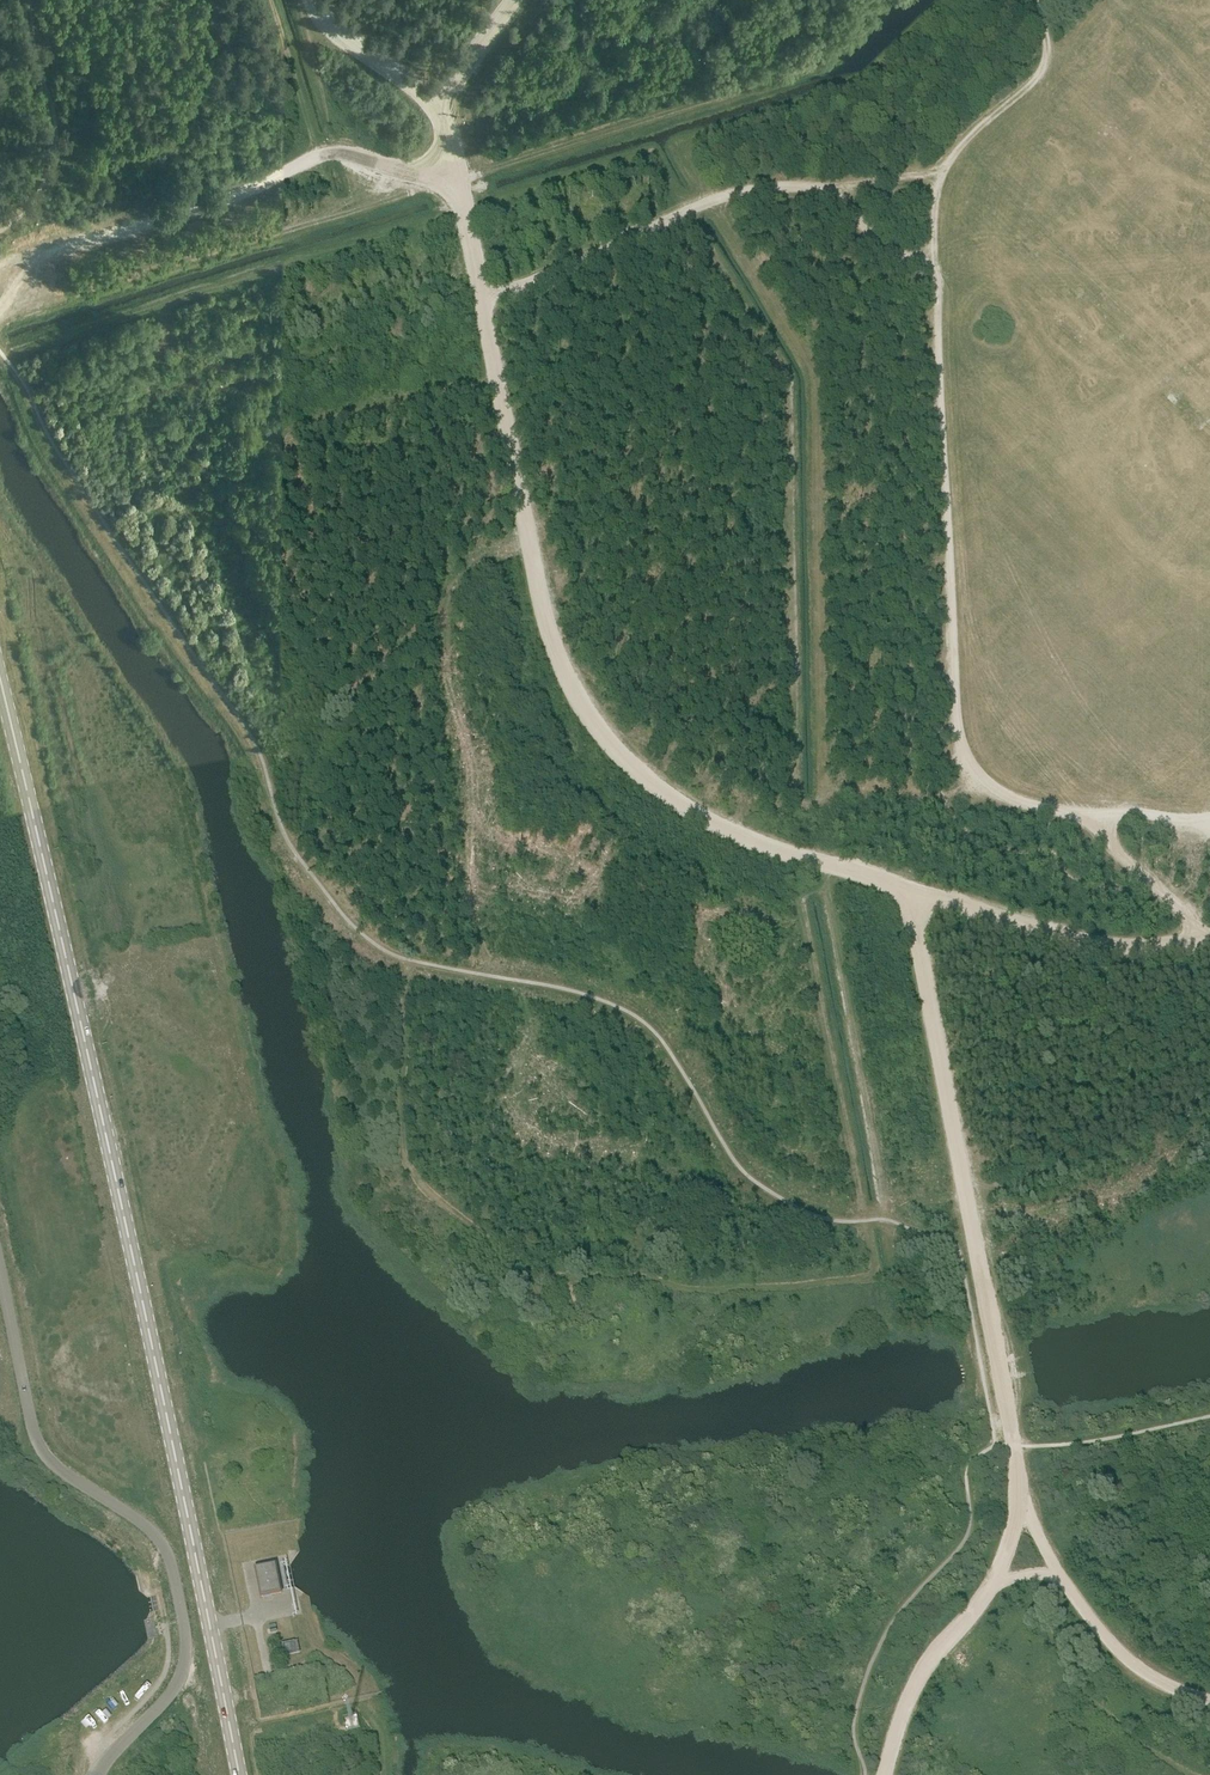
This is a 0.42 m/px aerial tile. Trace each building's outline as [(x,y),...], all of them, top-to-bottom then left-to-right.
[(261,1597),(282,1592),(276,1563),(255,1567),(261,1597)] [(302,1639),(286,1642),(289,1655),(305,1652),(302,1639)]
